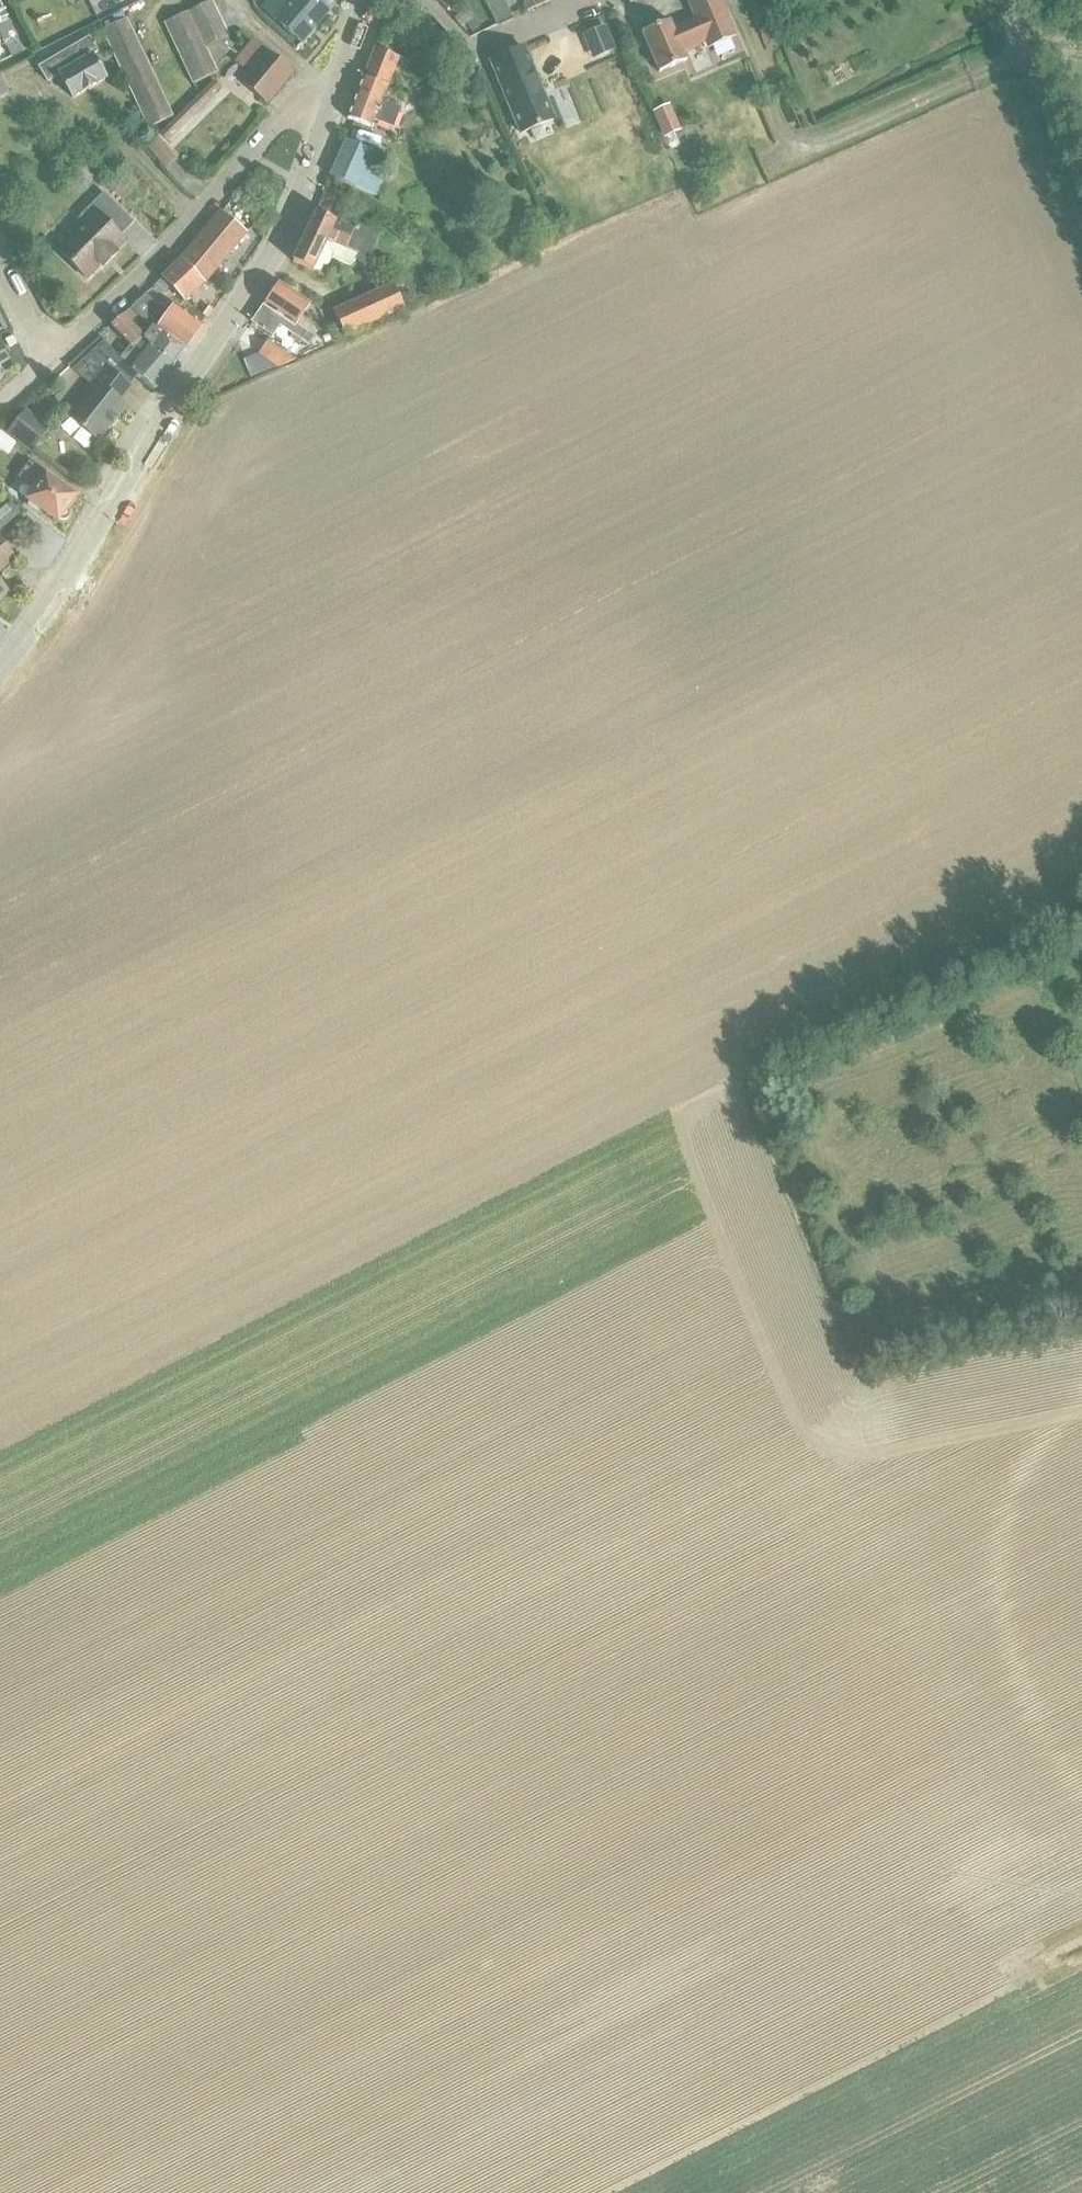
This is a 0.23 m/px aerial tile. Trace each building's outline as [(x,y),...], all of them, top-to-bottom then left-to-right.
[(289,0),(269,0),(262,8),(302,43),(328,13),(326,11),(334,2),(333,0),(289,0)] [(499,26),(513,18),(503,0),(485,0),(499,26)] [(530,0),(526,0),(525,1),(524,4),(528,10),(535,7),(530,0)] [(535,7),(536,8),(553,0),(530,0),(535,7)] [(682,50),(706,40),(709,47),(733,37),(718,0),(689,0),(697,19),(673,29),(670,21),(642,33),(659,73),(687,61),(682,50)] [(194,24),(217,13),(211,1),(188,12),(194,24)] [(454,19),(461,27),(470,39),(493,29),(481,12),(474,18),(468,9),(454,19)] [(171,35),(194,24),(188,12),(165,23),(171,35)] [(200,36),(223,25),(217,13),(194,24),(199,36),(200,36)] [(102,30),(108,42),(132,31),(126,19),(102,30)] [(6,20),(0,23),(0,35),(1,37),(11,32),(6,20)] [(199,36),(194,24),(171,35),(177,47),(199,36)] [(205,49),(229,37),(223,25),(200,36),(205,48),(205,49)] [(604,26),(584,34),(588,45),(600,40),(608,36),(604,26)] [(132,31),(108,42),(114,55),(137,43),(135,38),(132,31)] [(205,48),(200,36),(199,36),(177,47),(182,59),(205,48)] [(58,76),(72,99),(105,80),(91,56),(98,52),(89,37),(38,68),(47,82),(58,76)] [(233,84),(265,111),(294,76),(254,42),(237,60),(246,68),(233,84)] [(137,43),(114,55),(119,67),(143,55),(137,43)] [(523,47),(491,61),(521,134),(553,120),(523,47)] [(182,59),(188,71),(211,60),(205,49),(205,48),(182,59)] [(374,49),(347,119),(372,128),(374,121),(393,128),(400,108),(382,101),(398,58),(374,49)] [(119,67),(125,79),(149,68),(143,55),(119,67)] [(194,83),(216,72),(211,60),(188,71),(194,83)] [(125,79),(131,91),(155,80),(149,68),(125,79)] [(147,146),(166,169),(178,158),(165,142),(167,141),(169,140),(172,144),(218,99),(215,95),(222,87),(214,79),(160,133),(161,134),(147,146)] [(137,104),(161,92),(155,80),(131,91),(137,104)] [(137,104),(143,116),(167,104),(161,92),(137,104)] [(149,128),(173,116),(167,104),(143,116),(149,128)] [(670,104),(652,112),(663,138),(681,130),(670,104)] [(330,176),(375,196),(384,176),(364,167),(371,151),(346,140),(330,176)] [(56,248),(57,249),(86,278),(100,264),(103,267),(116,254),(113,251),(125,240),(120,236),(134,223),(104,192),(80,215),(85,220),(56,248)] [(316,213),(299,249),(292,263),(319,274),(323,266),(327,268),(333,256),(352,265),(354,260),(365,265),(379,235),(355,223),(352,229),(334,222),(316,213)] [(203,285),(245,234),(220,214),(182,261),(162,280),(184,303),(203,285)] [(400,300),(410,296),(403,282),(393,287),(392,285),(333,312),(344,336),(404,309),(400,300)] [(280,326),(309,346),(314,338),(296,325),(310,305),(278,283),(251,323),(272,337),(280,326)] [(131,308),(131,309),(137,315),(148,326),(149,325),(153,328),(184,351),(203,326),(174,306),(165,319),(160,314),(162,312),(145,295),(131,308)] [(122,317),(129,324),(137,315),(131,309),(122,317)] [(172,368),(145,340),(129,324),(122,317),(112,327),(130,346),(120,359),(129,369),(137,376),(155,391),(172,368)] [(184,351),(153,328),(145,340),(172,368),(184,351)] [(295,360),(267,341),(259,354),(278,368),(295,360)] [(9,360),(0,345),(0,365),(9,360)] [(95,383),(68,417),(98,440),(126,405),(120,401),(131,387),(130,386),(137,376),(129,369),(120,359),(113,351),(102,364),(90,380),(95,383)] [(9,432),(31,450),(48,429),(25,411),(9,432)] [(67,509),(76,497),(30,464),(20,478),(35,490),(27,501),(29,502),(29,507),(35,511),(39,509),(57,523),(59,520),(67,520),(69,517),(67,509)] [(22,513),(9,501),(0,511),(0,526),(5,531),(22,513)] [(15,559),(0,541),(0,571),(15,559)]
